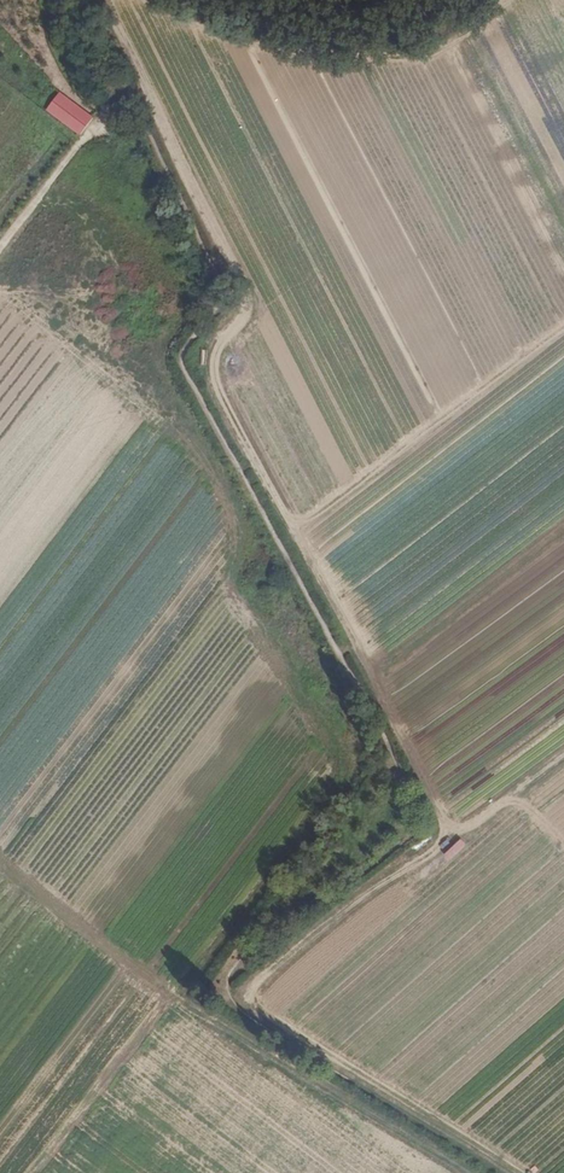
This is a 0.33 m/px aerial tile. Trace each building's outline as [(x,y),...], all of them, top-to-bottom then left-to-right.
[(47,111),(82,137),(96,118),(61,92),(47,111)] [(451,860),(469,844),(463,838),(445,854),(451,860)]
